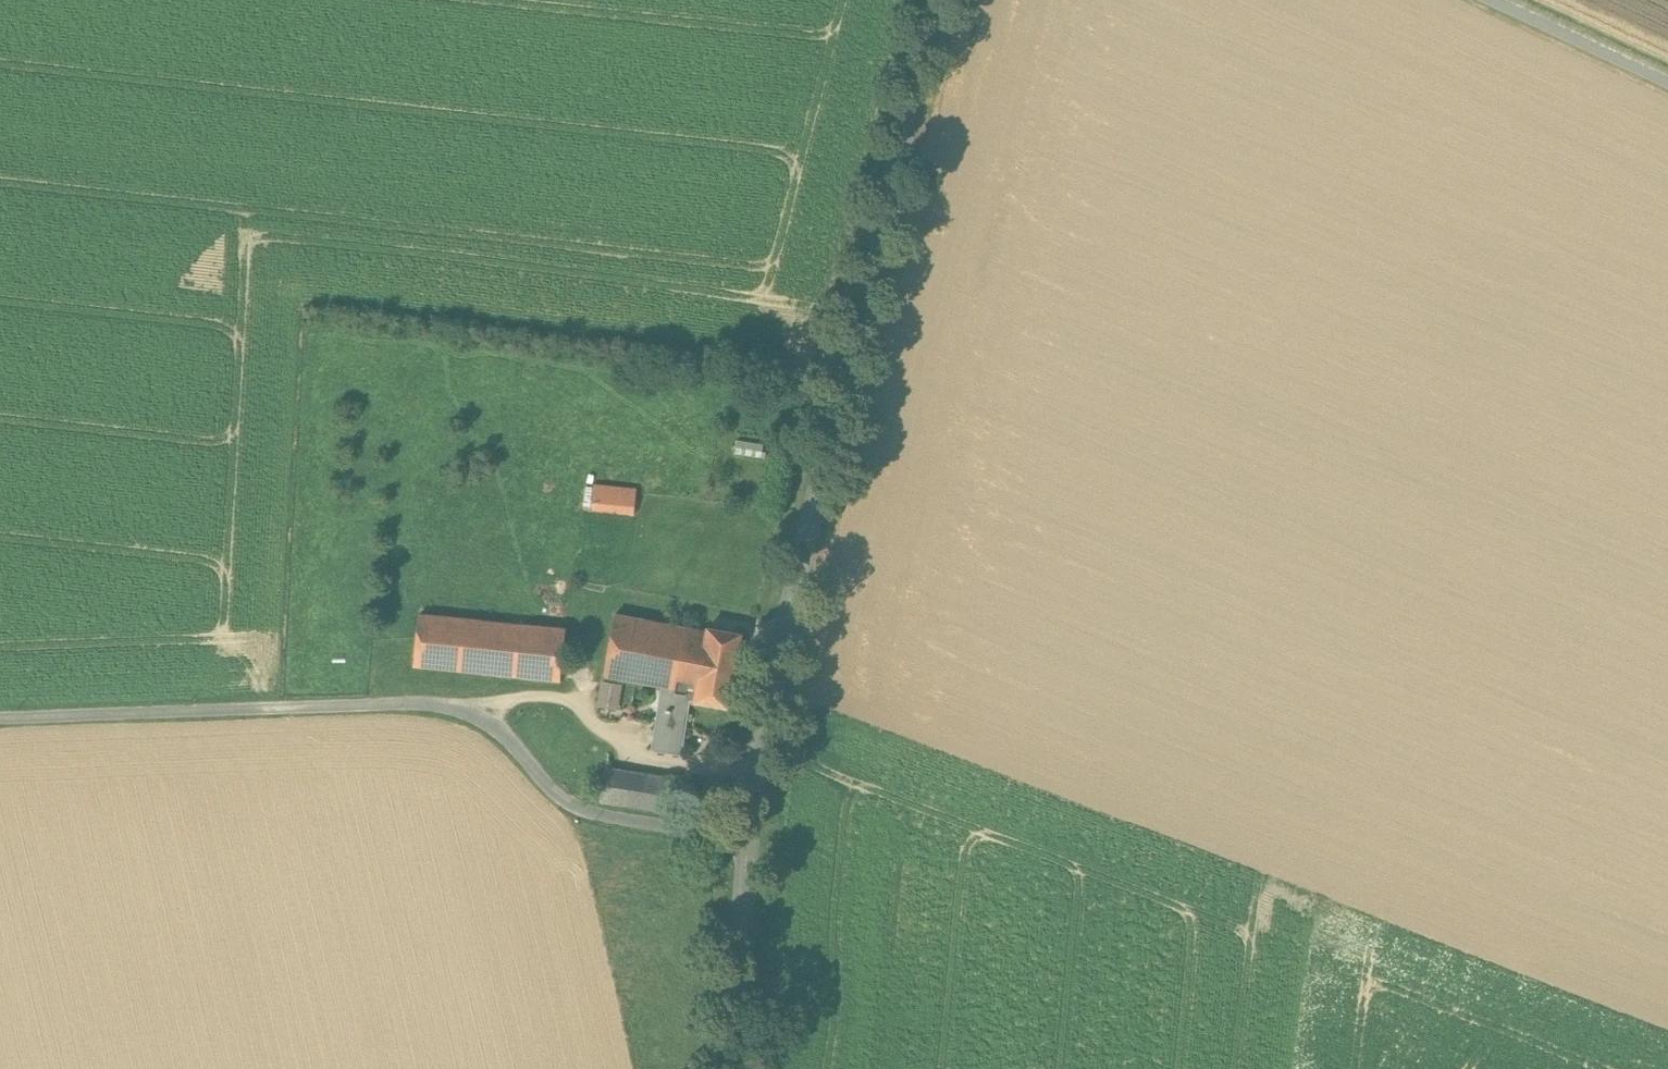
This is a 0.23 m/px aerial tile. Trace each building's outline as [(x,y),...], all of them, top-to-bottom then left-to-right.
[(637,487),(594,483),(591,511),(634,515),(637,487)] [(477,622),(422,617),(419,670),(557,683),(560,650),(574,651),(576,631),(518,626),(477,622)] [(704,635),(614,621),(605,679),(664,688),(693,693),(698,693),(697,703),(727,707),(738,637),(704,632),(704,635)] [(622,685),(603,681),(599,706),(619,709),(622,685)] [(693,693),(664,688),(662,700),(691,704),(693,693)] [(691,704),(662,700),(653,751),(683,756),(691,704)] [(680,778),(609,764),(603,797),(674,811),(680,778)]
